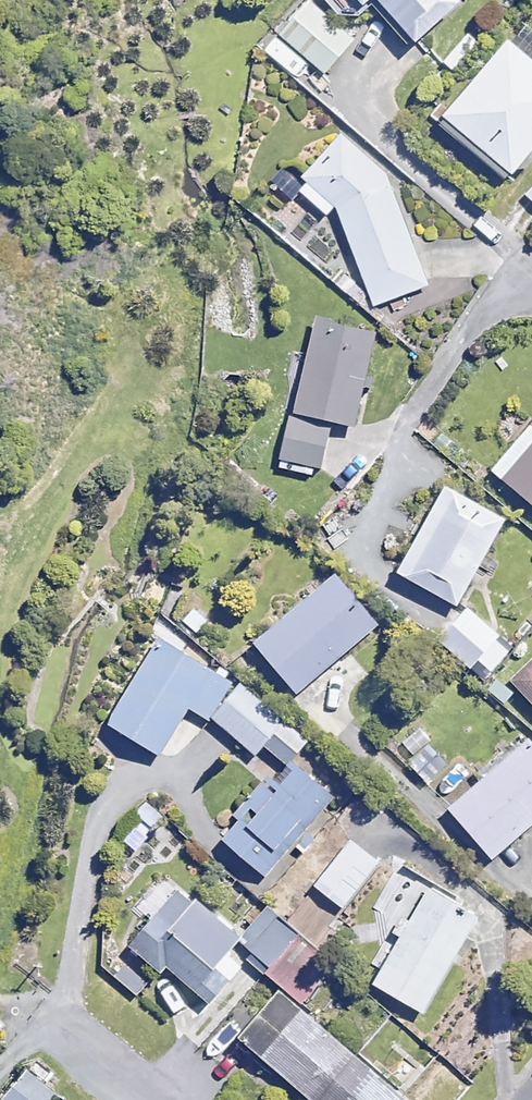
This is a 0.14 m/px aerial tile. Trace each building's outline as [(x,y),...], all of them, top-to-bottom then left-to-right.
[(309,0),(280,33),(324,72),(354,39),(309,0)] [(350,13),(363,0),(338,0),(350,13)] [(410,42),(455,0),(371,0),(410,42)] [(522,19),(441,112),(509,171),(531,144),(531,28),(522,19)] [(343,133),(309,168),(300,178),(305,182),(298,189),(324,211),(333,203),(373,306),(429,284),(386,175),(343,133)] [(300,355),(275,467),(310,475),(312,467),(329,471),(339,425),(353,428),(375,331),(315,317),(306,356),(300,355)] [(490,470),(531,507),(531,421),(490,470)] [(504,521),(444,486),(395,571),(456,605),(504,521)] [(377,625),(334,573),(251,641),(294,693),(377,625)] [(514,652),(465,607),(435,640),(484,685),(514,652)] [(279,714),(280,714),(157,639),(106,723),(158,754),(187,707),(257,750),(265,738),(293,760),(310,738),(279,714)] [(511,680),(531,702),(531,660),(511,680)] [(528,736),(445,810),(489,860),(531,822),(531,741),(528,736)] [(332,799),(286,760),(268,782),(220,839),(266,878),(332,799)] [(377,862),(348,840),(312,887),(341,910),(377,862)] [(402,891),(381,930),(395,937),(372,981),(424,1009),(476,913),(423,885),(416,898),(402,891)] [(235,941),(179,887),(126,942),(155,971),(162,964),(205,1005),(243,965),(227,950),(235,941)] [(299,924),(272,902),(241,941),(268,963),(299,924)] [(326,975),(290,946),(268,974),(304,1002),(326,975)] [(273,989),(231,1040),(303,1099),(407,1099),(273,989)] [(19,1072),(0,1095),(0,1099),(50,1099),(51,1098),(19,1072)]
